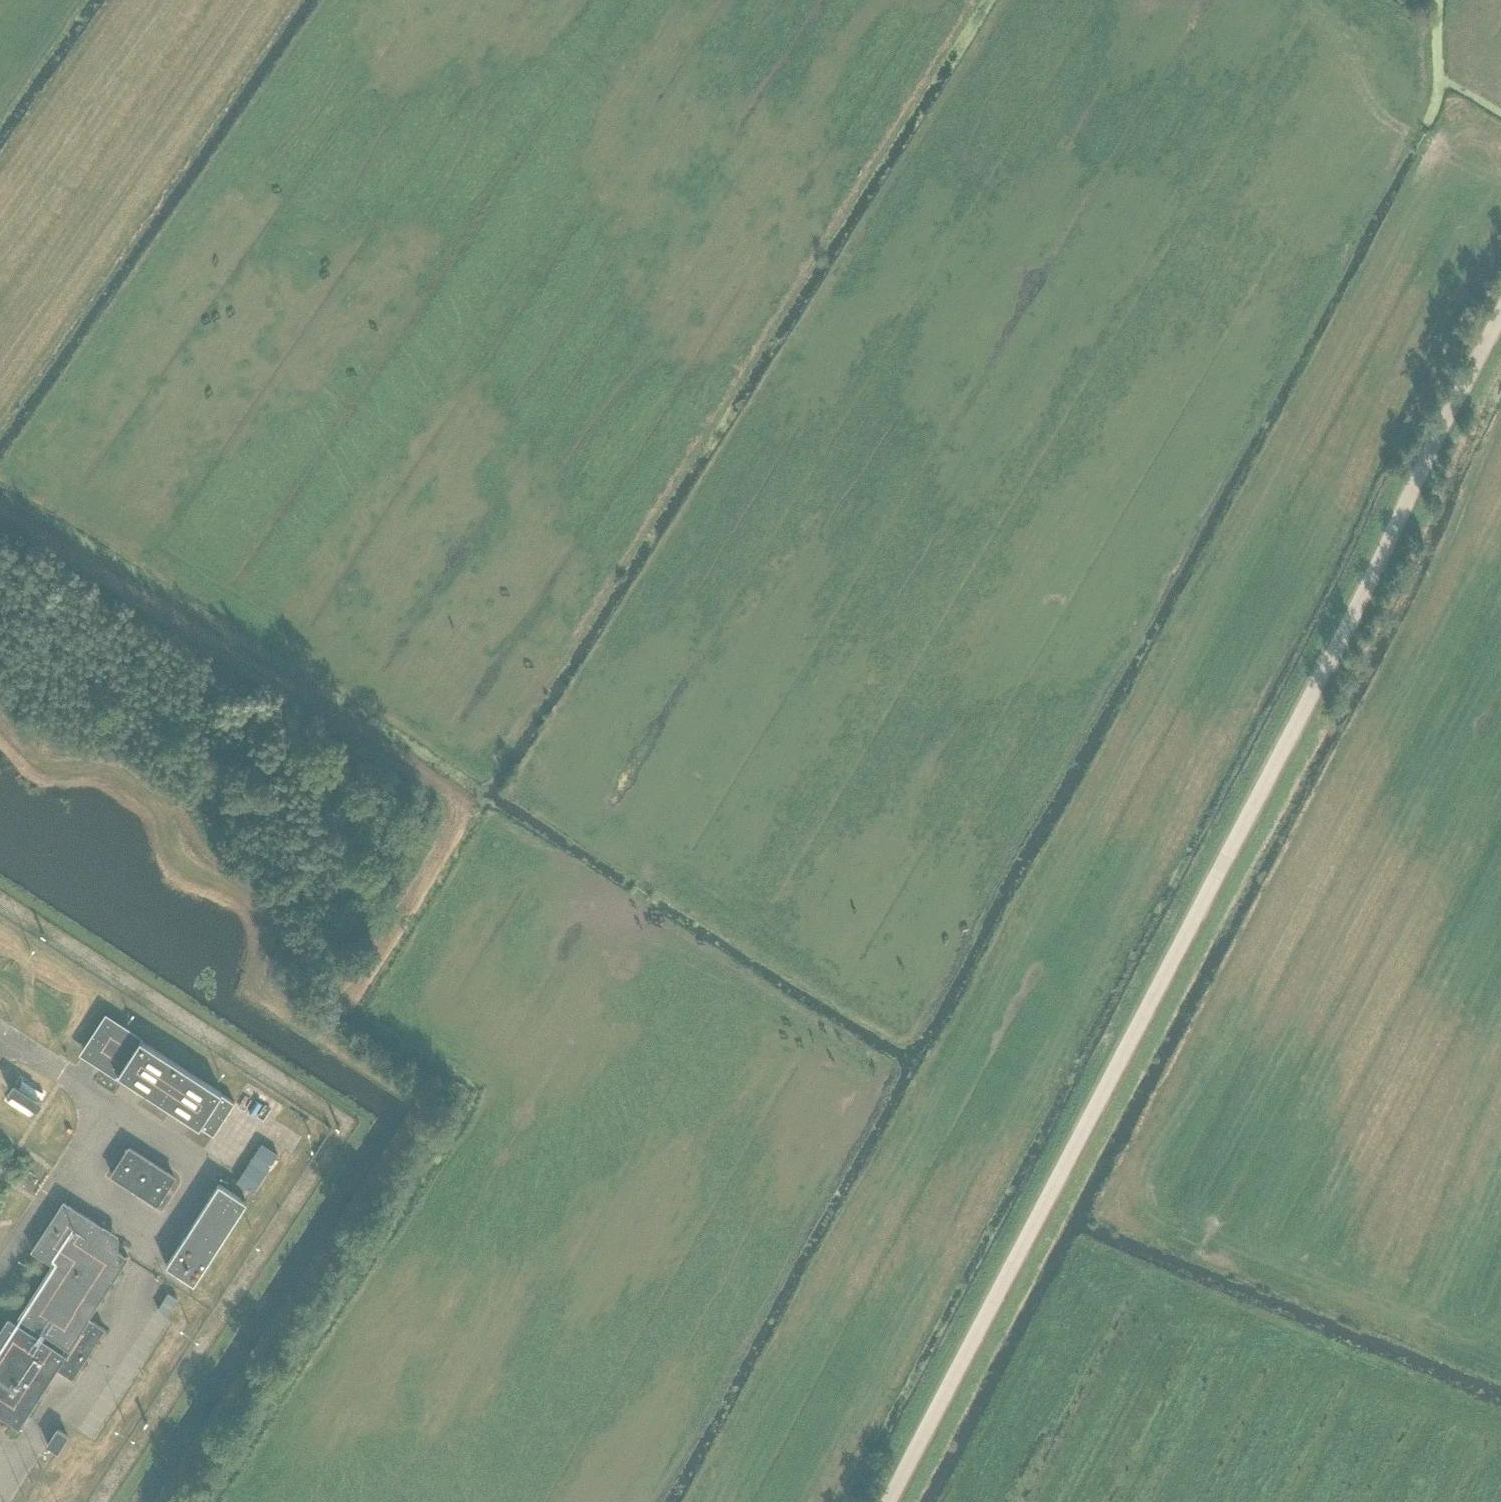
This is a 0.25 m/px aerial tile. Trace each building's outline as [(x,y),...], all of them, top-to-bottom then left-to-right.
[(222,1092),(142,1040),(144,1037),(107,1013),(80,1053),(117,1077),(119,1073),(214,1135),(235,1102),(222,1094),(222,1092)] [(23,1074),(7,1097),(31,1115),(48,1093),(23,1074)] [(257,1186),(280,1149),(262,1138),(239,1175),(257,1186)] [(157,1204),(175,1175),(129,1145),(110,1174),(157,1204)] [(195,1282),(247,1201),(220,1184),(167,1264),(195,1282)] [(89,1317),(129,1255),(119,1249),(120,1248),(119,1236),(104,1227),(64,1200),(32,1250),(52,1263),(16,1322),(8,1317),(0,1330),(0,1414),(19,1426),(56,1367),(72,1378),(105,1328),(89,1317)] [(58,1451),(67,1435),(57,1428),(47,1444),(58,1451)]
